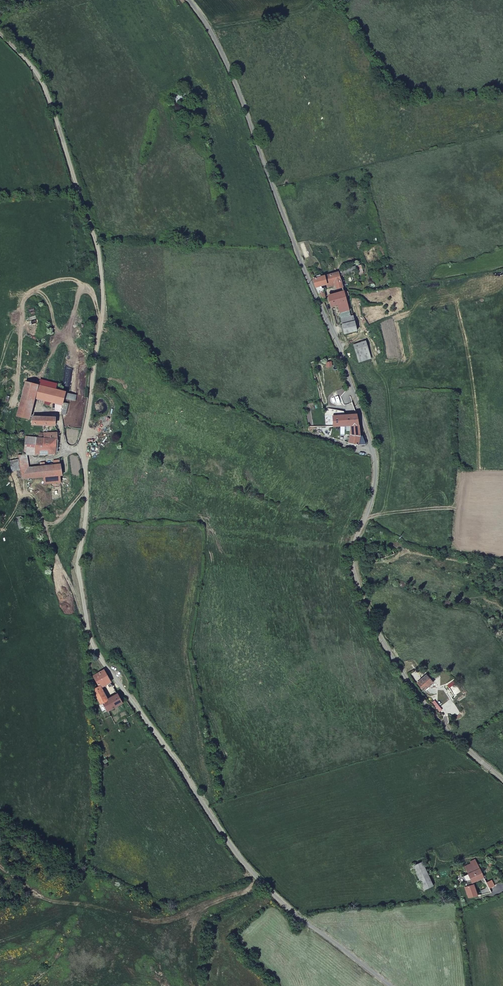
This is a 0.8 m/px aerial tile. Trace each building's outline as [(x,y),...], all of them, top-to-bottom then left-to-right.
[(177,94),(181,102),(192,99),(188,90),(177,94)] [(314,283),(316,289),(322,287),(326,286),(334,283),(336,287),(338,293),(339,296),(345,294),(343,288),(351,285),(350,281),(342,284),(340,277),(356,272),(360,283),(365,281),(359,260),(350,263),(352,268),(339,272),(338,274),(313,280),(314,283)] [(316,289),(322,300),(327,299),(324,294),(322,287),(316,289)] [(339,296),(329,298),(332,308),(337,306),(342,324),(345,335),(356,332),(353,316),(351,316),(350,311),(346,297),(345,294),(339,296)] [(359,363),(370,359),(366,342),(354,346),(359,363)] [(47,388),(57,391),(59,384),(48,381),(47,388)] [(76,402),(77,396),(66,394),(67,393),(57,391),(47,388),(39,387),(39,386),(27,383),(18,417),(30,420),(36,399),(62,406),(61,411),(62,414),(66,416),(69,405),(64,404),(65,400),(76,402)] [(356,415),(333,417),(334,427),(350,426),(351,434),(349,443),(357,446),(365,445),(362,437),(359,438),(356,415)] [(32,426),(55,426),(56,418),(32,418),(32,426)] [(24,456),(19,457),(19,461),(21,472),(23,480),(44,478),(45,485),(62,483),(61,477),(62,477),(61,465),(30,468),(28,456),(56,454),(57,440),(58,440),(57,434),(52,434),(51,440),(27,438),(24,456)] [(21,472),(19,461),(11,463),(13,473),(21,472)] [(110,682),(111,681),(105,671),(94,677),(99,687),(101,686),(101,687),(108,684),(111,688),(113,686),(110,682)] [(433,683),(426,675),(417,683),(424,691),(433,683)] [(108,700),(101,687),(101,686),(99,687),(94,690),(101,704),(104,703),(108,700)] [(108,700),(104,703),(108,712),(123,703),(118,695),(108,700)] [(474,885),(473,883),(481,879),(485,889),(481,890),(482,895),(491,893),(490,889),(493,887),(490,881),(487,883),(476,862),(475,860),(470,863),(471,864),(465,868),(469,875),(464,878),(466,883),(468,887),(465,888),(469,897),(478,896),(476,890),(474,885)] [(430,879),(422,862),(413,866),(421,883),(430,879)]
